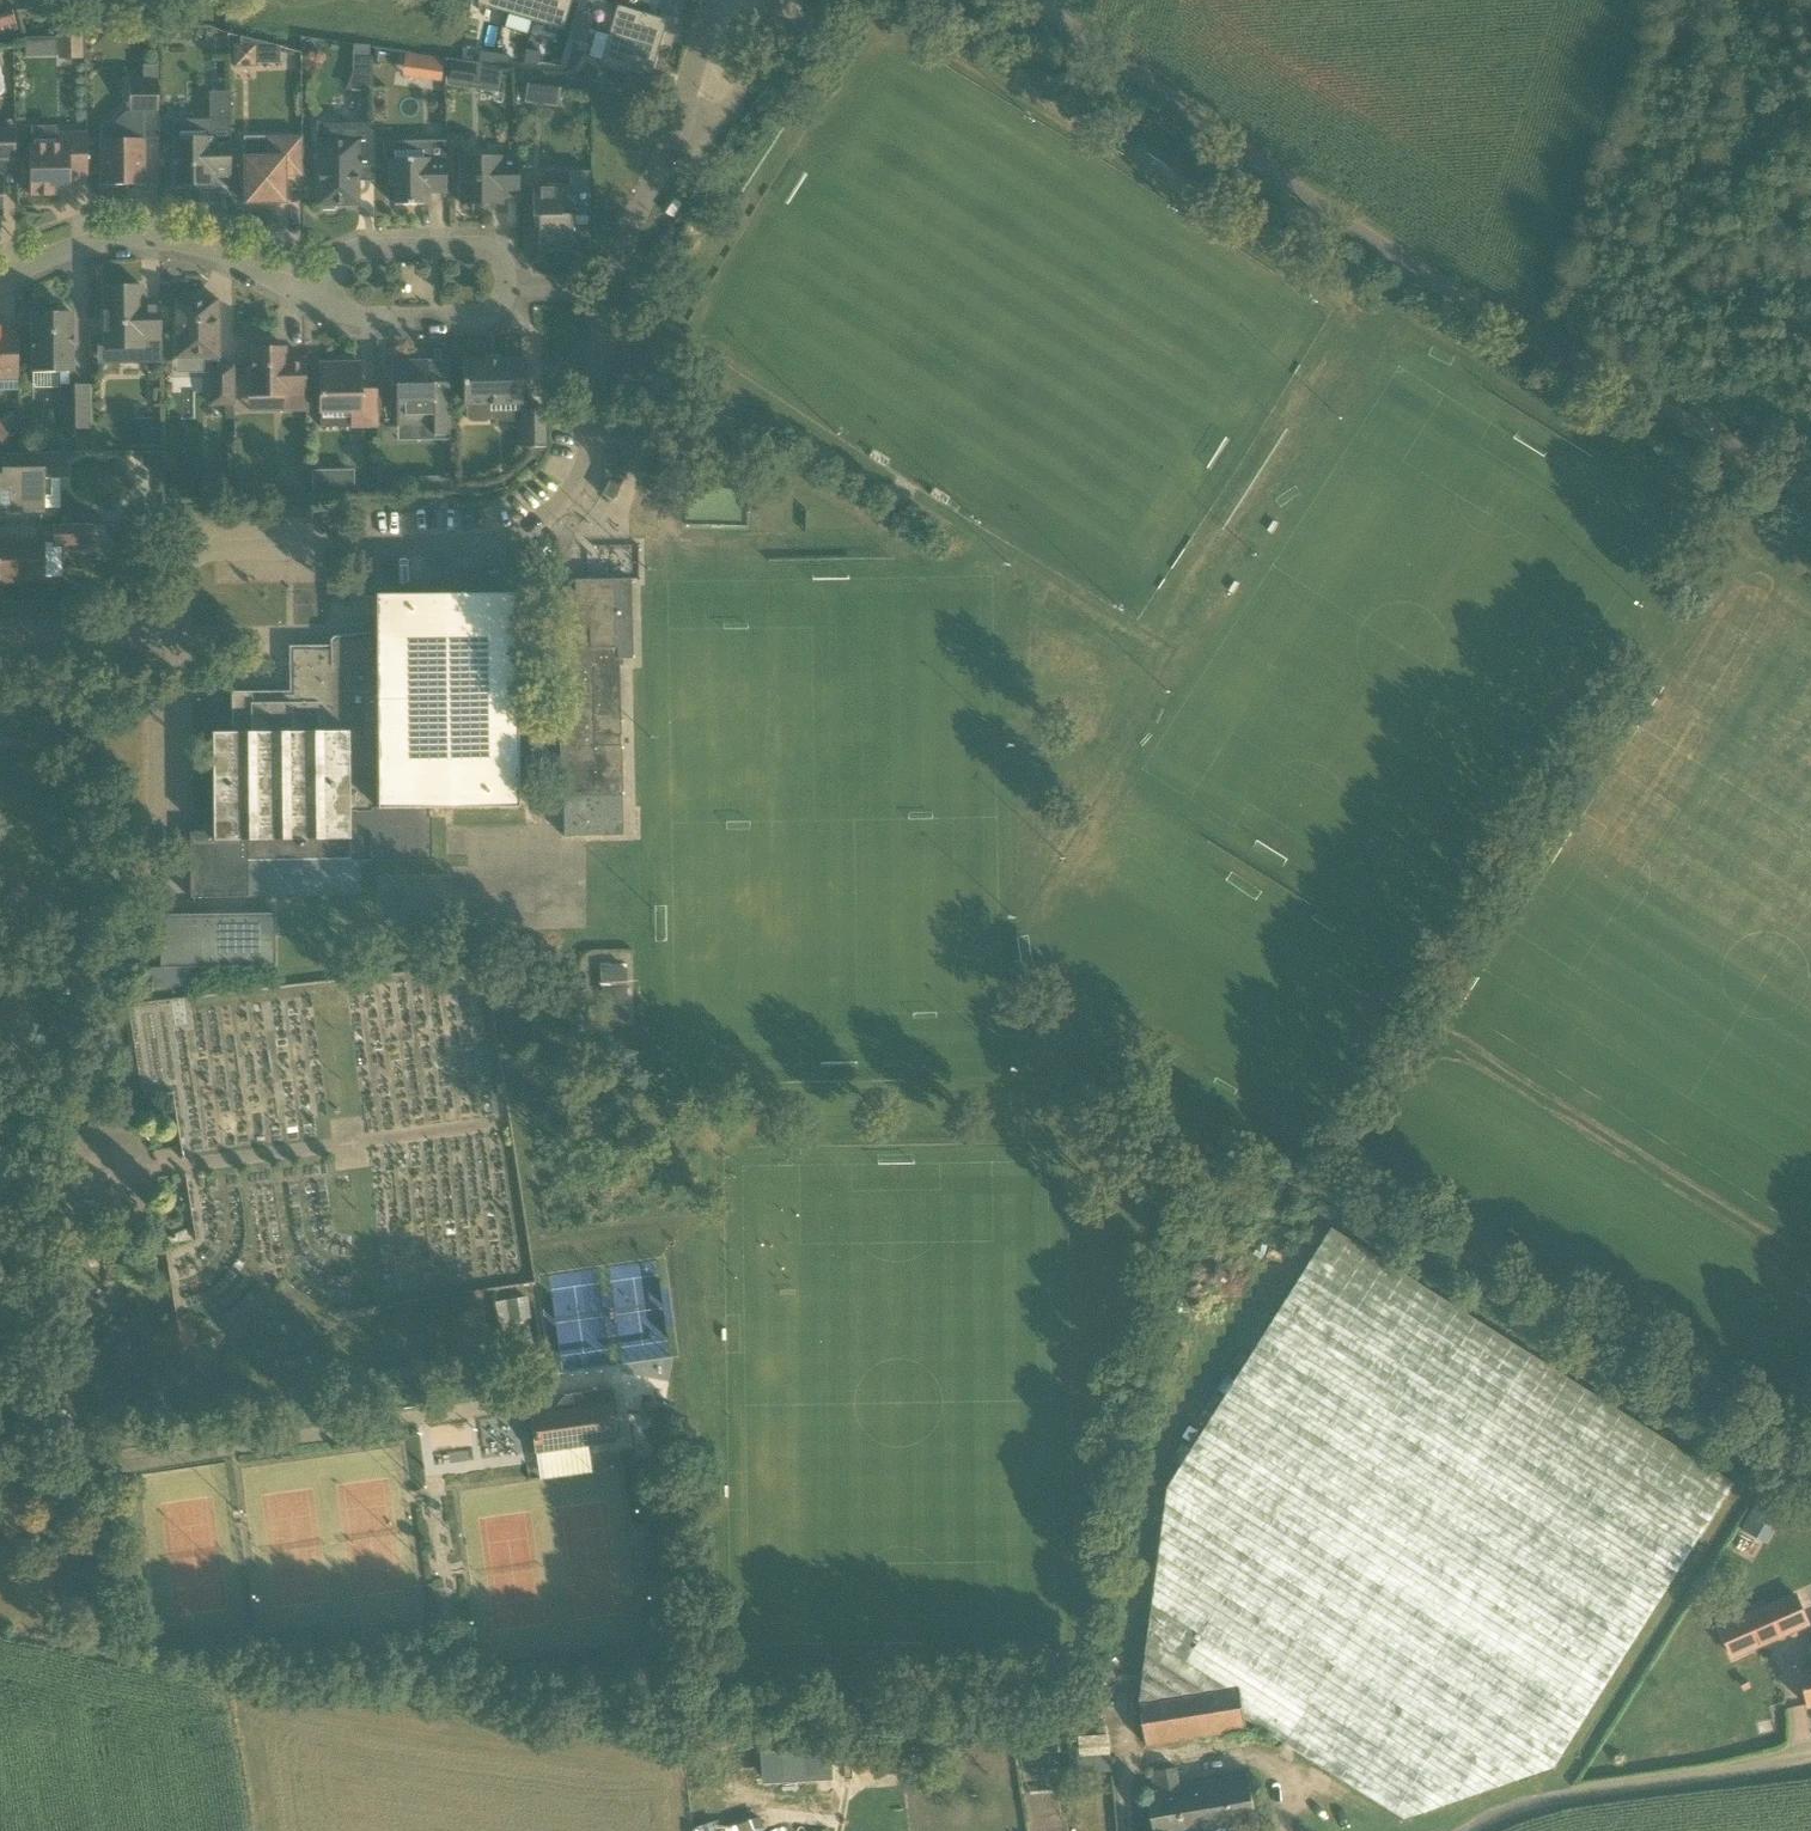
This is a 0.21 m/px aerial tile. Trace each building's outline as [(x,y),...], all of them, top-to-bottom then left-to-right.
[(541,5),(569,14),(573,0),(543,0),(541,5)] [(626,58),(639,8),(611,0),(598,50),(626,58)] [(593,12),(600,14),(603,4),(596,3),(593,12)] [(626,58),(654,65),(667,15),(639,8),(626,58)] [(135,9),(127,27),(142,34),(150,16),(135,9)] [(16,28),(13,13),(0,16),(0,32),(16,28)] [(588,33),(595,35),(597,26),(590,24),(588,33)] [(80,34),(60,35),(61,57),(81,56),(80,34)] [(24,36),(24,56),(54,56),(54,35),(24,36)] [(235,67),(256,66),(256,45),(234,45),(235,67)] [(486,52),(485,59),(495,61),(496,54),(486,52)] [(501,54),(500,61),(509,63),(510,56),(501,54)] [(531,54),(530,62),(539,63),(540,56),(531,54)] [(354,55),(353,55),(353,72),(373,72),(373,68),(373,59),(373,57),(369,56),(354,55)] [(444,59),(425,57),(422,79),(441,82),(444,59)] [(497,89),(498,64),(448,62),(447,87),(497,89)] [(158,80),(143,80),(129,80),(130,121),(125,121),(118,128),(118,139),(101,139),(102,185),(145,185),(144,139),(142,139),(142,112),(158,112),(158,80)] [(558,88),(526,84),(524,102),(556,106),(558,88)] [(172,120),(172,138),(173,186),(213,185),(213,177),(231,177),(230,139),(212,139),(211,119),(172,120)] [(374,121),(345,121),(317,122),(317,206),(321,206),(322,210),(335,210),(336,206),(359,205),(359,165),(374,164),(374,121)] [(15,160),(15,129),(0,129),(0,160),(15,160)] [(58,145),(30,145),(29,145),(30,196),(56,195),(56,189),(70,189),(70,176),(87,176),(87,132),(57,133),(58,145)] [(302,136),(266,137),(266,157),(245,157),(245,203),(285,203),(285,176),(303,176),(302,136)] [(429,141),(388,142),(383,142),(383,159),(388,159),(389,187),(394,187),(394,205),(430,204),(429,193),(447,193),(446,159),(429,160),(429,141)] [(460,158),(461,204),(500,203),(500,196),(518,196),(518,158),(499,158),(499,157),(460,158)] [(539,250),(591,250),(590,171),(570,171),(570,185),(532,186),(533,217),(539,217),(539,250)] [(143,339),(161,339),(161,304),(143,304),(142,291),(103,291),(104,343),(119,342),(121,347),(125,348),(143,348),(143,339)] [(176,358),(209,357),(210,405),(234,405),(233,366),(219,367),(219,357),(218,300),(195,300),(193,296),(182,296),(180,300),(175,300),(176,358)] [(38,386),(60,386),(61,428),(90,428),(90,386),(69,386),(68,370),(73,370),(72,313),(51,313),(48,311),(39,311),(36,314),(32,314),(32,317),(29,321),(32,324),(32,371),(33,371),(33,382),(38,386)] [(18,379),(17,331),(0,332),(0,379),(18,379)] [(248,367),(248,397),(268,397),(287,397),(287,396),(306,396),(305,358),(286,358),(285,347),(251,347),(252,367),(248,367)] [(490,405),(523,405),(522,360),(463,361),(463,405),(467,406),(467,418),(471,422),(486,422),(490,417),(490,405)] [(396,386),(397,426),(434,425),(434,435),(450,435),(449,382),(428,383),(428,362),(391,362),(392,386),(396,386)] [(352,426),(378,426),(377,390),(361,390),(360,363),(319,363),(320,412),(352,412),(352,426)] [(521,410),(521,434),(522,448),(546,447),(546,409),(521,410)] [(11,438),(0,423),(0,446),(11,438)] [(151,429),(129,430),(129,447),(158,447),(158,429),(151,429)] [(163,452),(141,452),(141,462),(153,473),(163,473),(163,452)] [(0,475),(0,511),(44,511),(43,478),(66,477),(66,453),(2,454),(3,475),(0,475)] [(323,463),(311,482),(331,494),(342,476),(323,463)] [(193,474),(169,475),(170,495),(194,494),(193,474)] [(609,482),(602,495),(613,500),(620,487),(609,482)] [(91,545),(91,524),(53,525),(53,546),(91,545)] [(15,540),(0,540),(0,586),(3,583),(16,583),(17,580),(37,580),(45,580),(44,542),(16,543),(15,540)] [(575,589),(566,590),(566,627),(557,627),(558,663),(564,663),(564,690),(558,691),(559,721),(565,721),(565,748),(559,748),(560,764),(562,764),(563,796),(579,796),(579,790),(606,789),(606,795),(622,795),(621,744),(593,744),(593,735),(621,734),(619,657),(632,657),(631,579),(575,580),(575,589)] [(431,818),(429,818),(429,808),(518,807),(516,593),(376,595),(376,632),(339,636),(334,637),(330,641),(331,646),(289,646),(289,668),(293,668),(294,692),(252,692),(231,692),(232,732),(212,733),(213,832),(190,832),(190,898),(249,897),(249,895),(358,894),(358,861),(432,861),(431,818)] [(578,808),(563,808),(564,837),(622,836),(622,807),(607,807),(603,811),(582,811),(578,808)] [(160,915),(160,967),(275,966),(275,913),(160,915)] [(627,1021),(626,986),(602,987),(602,998),(606,998),(607,1021),(627,1021)] [(0,1060),(0,1074),(13,1076),(16,1063),(0,1060)] [(1554,1768),(1734,1482),(1333,1228),(1193,1449),(1183,1443),(1172,1460),(1182,1466),(1168,1487),(1140,1703),(1147,1745),(1257,1726),(1405,1819),(1554,1768)] [(616,1441),(610,1402),(608,1388),(565,1395),(567,1409),(530,1414),(539,1479),(592,1471),(589,1444),(616,1441)] [(660,1406),(648,1397),(640,1409),(651,1418),(653,1415),(660,1406)] [(1808,1624),(1797,1596),(1722,1629),(1734,1657),(1808,1624)] [(1801,1674),(1808,1707),(1810,1707),(1810,1672),(1801,1674)] [(832,1747),(761,1751),(763,1784),(833,1780),(833,1775),(832,1748),(832,1747)] [(1258,1819),(1250,1775),(1181,1788),(1177,1768),(1176,1768),(1176,1769),(1153,1773),(1157,1793),(1150,1795),(1155,1830),(1195,1830),(1258,1819)]
